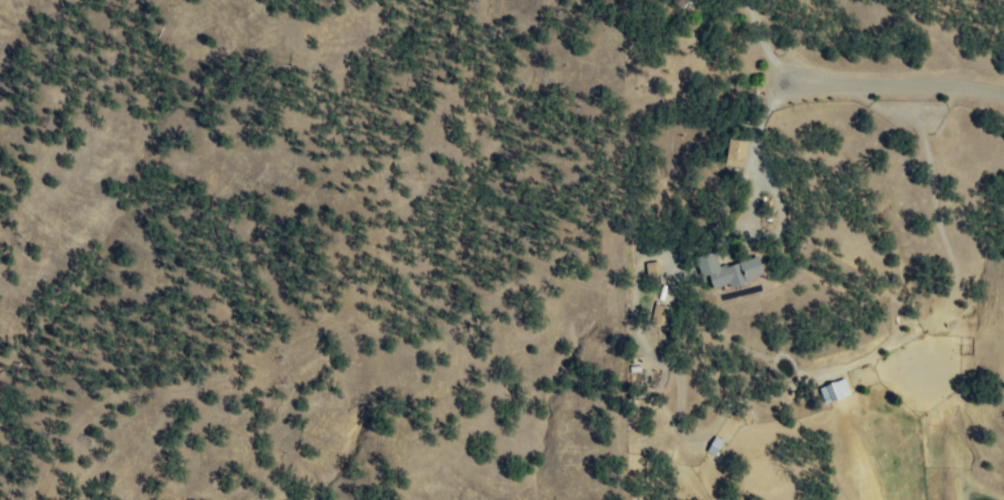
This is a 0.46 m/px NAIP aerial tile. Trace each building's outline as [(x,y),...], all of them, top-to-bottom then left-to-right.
[(739,168),(742,141),(724,139),(721,165),(739,168)] [(753,257),(716,268),(711,254),(692,260),(698,277),(704,275),(709,289),(725,284),(726,287),(760,276),(753,257)] [(642,263),(644,276),(657,274),(655,261),(642,263)] [(649,324),(661,326),(664,306),(652,304),(649,324)]
